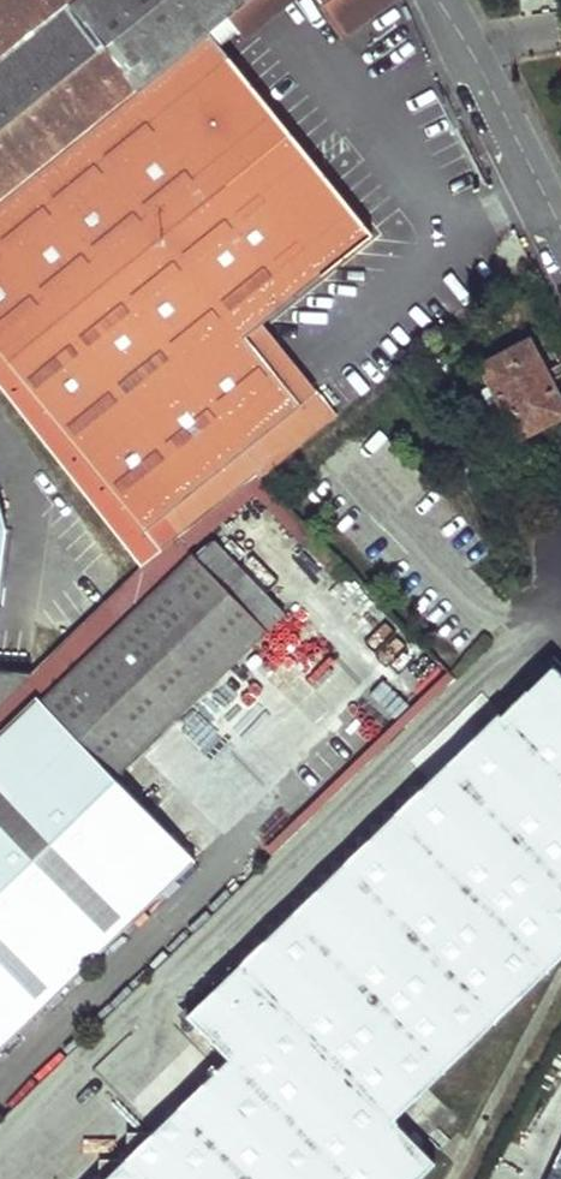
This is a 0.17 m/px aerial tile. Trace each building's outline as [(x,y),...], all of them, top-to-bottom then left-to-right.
[(206,31),(226,15),(245,0),(0,0),(0,196),(206,31)] [(226,15),(232,22),(242,34),(285,0),(245,0),(226,15)] [(346,36),(393,0),(320,0),(346,36)] [(219,32),(229,45),(242,34),(232,22),(219,32)] [(206,31),(0,196),(0,390),(138,565),(159,548),(145,530),(297,407),(244,339),(260,326),(369,236),(206,31)] [(297,407),(145,530),(159,548),(254,473),(262,479),(334,417),(260,326),(244,339),(297,407)] [(519,437),(560,415),(560,400),(530,340),(481,367),(519,437)] [(37,691),(115,772),(265,625),(194,551),(235,516),(230,510),(255,490),(341,579),(351,569),(265,482),(262,479),(254,473),(159,548),(138,565),(28,671),(0,699),(0,727),(37,691)] [(543,747),(560,729),(560,678),(544,662),(501,704),(543,747)] [(264,843),(274,853),(456,675),(447,666),(264,843)] [(28,671),(0,667),(0,699),(28,671)] [(196,856),(115,772),(37,691),(0,727),(0,1046),(196,856)] [(200,969),(175,993),(190,1008),(501,704),(489,693),(206,967),(200,969)] [(438,1157),(394,1112),(560,949),(560,729),(543,747),(501,704),(190,1008),(233,1053),(105,1178),(415,1178),(438,1157)] [(545,1178),(560,1178),(560,1146),(545,1178)]
